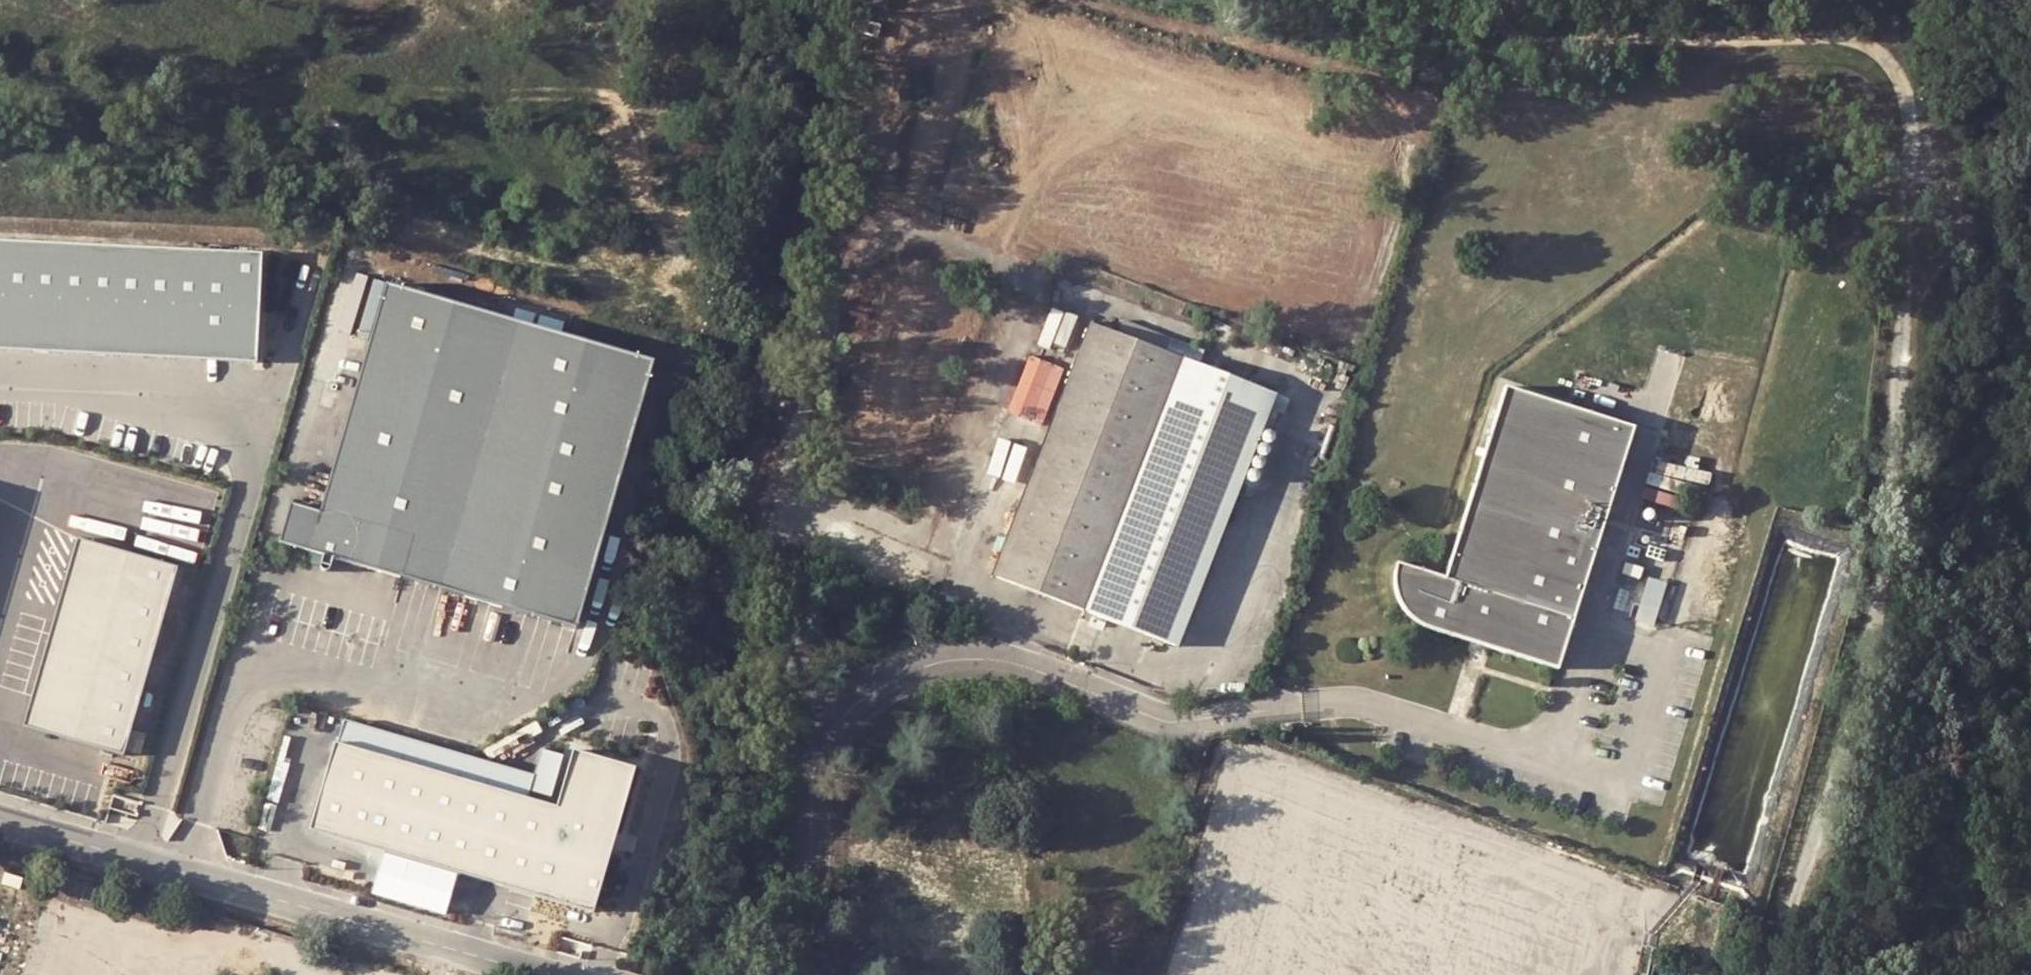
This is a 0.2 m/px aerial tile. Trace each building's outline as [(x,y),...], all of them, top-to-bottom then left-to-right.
[(261,252),(0,240),(0,349),(256,361),(261,252)] [(594,618),(669,365),(407,289),(387,360),(349,481),(340,519),(307,510),(297,545),(320,552),(317,563),(317,567),(318,569),(321,572),(325,573),(329,572),(331,570),(335,555),(397,574),(419,580),(422,568),(594,618)] [(1181,642),(1275,394),(1086,317),(991,568),(1181,642)] [(1553,672),(1623,426),(1492,388),(1437,584),(1390,570),(1392,601),(1403,623),(1553,672)] [(177,567),(79,539),(70,569),(24,725),(122,754),(177,567)] [(1648,545),(1645,556),(1662,561),(1665,551),(1648,545)] [(1626,563),(1622,572),(1640,579),(1643,568),(1626,563)] [(1648,578),(1635,620),(1653,626),(1666,584),(1648,578)] [(571,798),(346,732),(317,828),(509,887),(535,895),(603,912),(611,908),(613,900),(625,858),(654,762),(587,742),(571,798)] [(586,941),(561,934),(556,952),(581,959),(586,941)]
